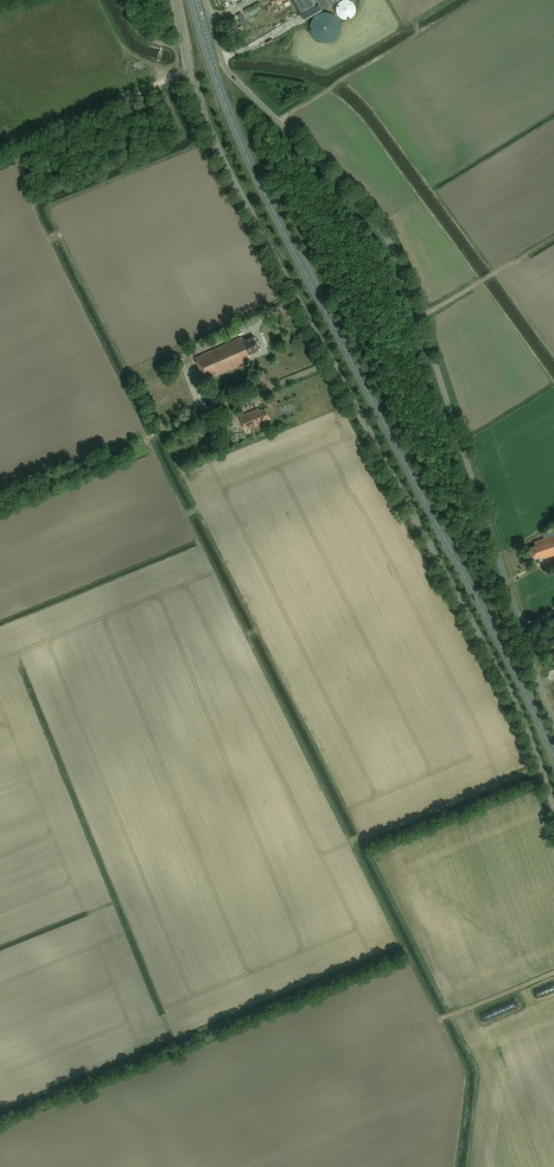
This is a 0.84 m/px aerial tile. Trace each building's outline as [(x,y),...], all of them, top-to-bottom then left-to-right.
[(323,11),(338,2),(337,0),(293,0),(301,14),(304,21),(323,11)] [(342,1),(341,1),(340,2),(339,3),(338,4),(337,5),(337,6),(336,7),(336,9),(336,10),(336,11),(337,12),(337,14),(338,15),(338,16),(339,17),(340,18),(341,18),(342,19),(343,19),(345,20),(346,20),(347,20),(348,19),(350,19),(351,19),(352,18),(353,17),(354,16),(355,15),(355,14),(356,13),(356,12),(356,11),(356,9),(356,8),(356,7),(356,6),(355,4),(354,3),(353,2),(352,2),(351,1),(350,0),(343,0),(342,1)] [(259,6),(249,11),(251,15),(261,9),(259,6)] [(310,26),(310,27),(310,29),(310,30),(310,32),(311,33),(311,35),(312,36),(313,37),(315,39),(316,40),(317,41),(319,41),(321,42),(322,42),(324,42),(326,42),(327,42),(329,42),(330,41),(331,41),(333,40),(334,40),(335,39),(336,38),(337,36),(338,35),(339,33),(339,32),(340,30),(340,28),(340,27),(340,25),(339,23),(339,22),(338,20),(337,19),(336,17),(335,16),(334,15),(333,15),(332,14),(330,13),(329,13),(327,13),(326,12),(324,12),(322,13),(321,13),(319,13),(318,14),(316,15),(315,16),(313,17),(312,19),(312,20),(311,22),(310,23),(310,25),(310,26)] [(247,22),(241,13),(237,15),(244,25),(247,22)] [(241,338),(195,358),(204,380),(239,365),(239,364),(244,362),(243,361),(250,358),(249,355),(260,350),(254,337),(246,341),(242,339),(241,338)] [(265,421),(270,419),(266,409),(259,411),(258,409),(239,416),(246,432),(266,424),(265,421)] [(534,542),(536,546),(530,548),(534,558),(540,556),(541,557),(545,556),(545,558),(553,555),(553,530),(542,534),(544,539),(534,542)]
